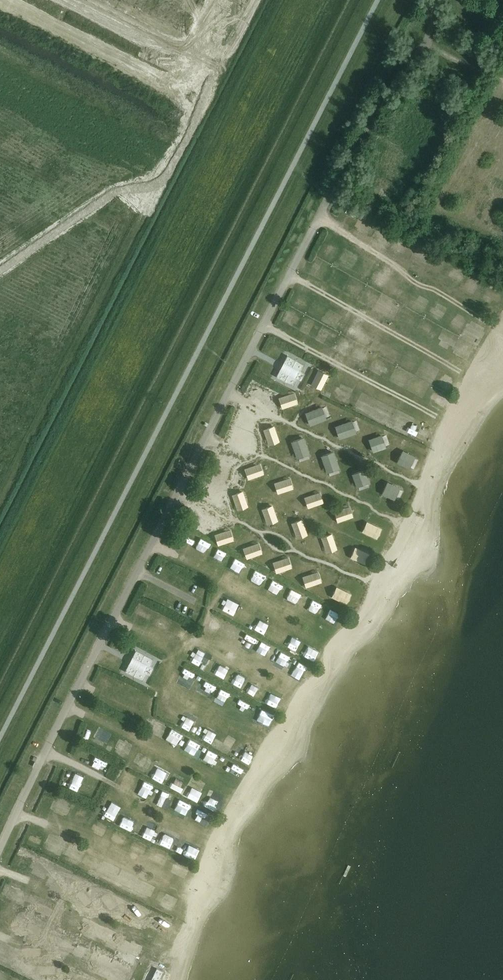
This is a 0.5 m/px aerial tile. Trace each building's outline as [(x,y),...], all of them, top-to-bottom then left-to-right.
[(460,347),(470,353),(475,345),(466,339),(460,347)] [(279,374),(297,382),(307,360),(289,352),(279,374)] [(436,383),(431,393),(443,399),(448,388),(436,383)] [(395,410),(389,420),(399,425),(404,414),(395,410)] [(411,431),(421,437),(427,426),(416,421),(411,431)] [(392,438),(394,428),(381,425),(378,435),(392,438)] [(417,445),(402,437),(398,443),(399,444),(395,452),(394,451),(391,458),(406,466),(410,459),(415,462),(419,454),(414,452),(417,445)] [(367,471),(364,476),(374,481),(377,476),(367,471)] [(398,496),(408,499),(412,490),(401,487),(398,496)] [(347,555),(352,546),(341,540),(336,549),(347,555)] [(278,575),(273,584),(283,588),(287,579),(278,575)] [(328,616),(338,622),(345,613),(334,606),(328,616)] [(317,659),(325,644),(314,639),(307,653),(317,659)] [(149,676),(158,654),(138,646),(129,668),(149,676)] [(221,686),(223,681),(211,675),(209,680),(221,686)] [(267,698),(277,705),(283,695),(273,688),(267,698)] [(240,702),(250,707),(254,698),(245,693),(240,702)] [(260,703),(258,708),(269,713),(271,709),(260,703)] [(192,718),(190,723),(200,728),(202,723),(192,718)] [(217,738),(220,733),(208,727),(206,732),(217,738)] [(113,801),(108,810),(117,815),(122,806),(113,801)] [(79,804),(77,809),(91,814),(92,809),(79,804)] [(201,814),(210,819),(215,810),(206,805),(201,814)] [(136,827),(140,817),(129,812),(125,822),(136,827)] [(154,821),(148,832),(159,838),(165,827),(154,821)] [(153,856),(164,858),(166,848),(154,846),(153,856)] [(43,857),(39,866),(48,870),(52,861),(43,857)] [(55,882),(49,888),(59,899),(65,894),(55,882)] [(83,890),(76,894),(85,907),(92,902),(83,890)] [(108,893),(101,898),(110,910),(117,906),(108,893)] [(35,899),(32,906),(45,913),(49,906),(35,899)] [(175,909),(176,903),(165,899),(163,905),(175,909)] [(136,903),(130,908),(139,920),(146,915),(136,903)] [(160,915),(155,921),(168,930),(173,923),(160,915)] [(25,921),(21,929),(35,935),(39,928),(25,921)] [(24,949),(25,957),(40,956),(40,948),(24,949)] [(39,967),(40,975),(55,974),(55,966),(39,967)] [(157,968),(151,979),(159,979),(163,971),(157,968)]
